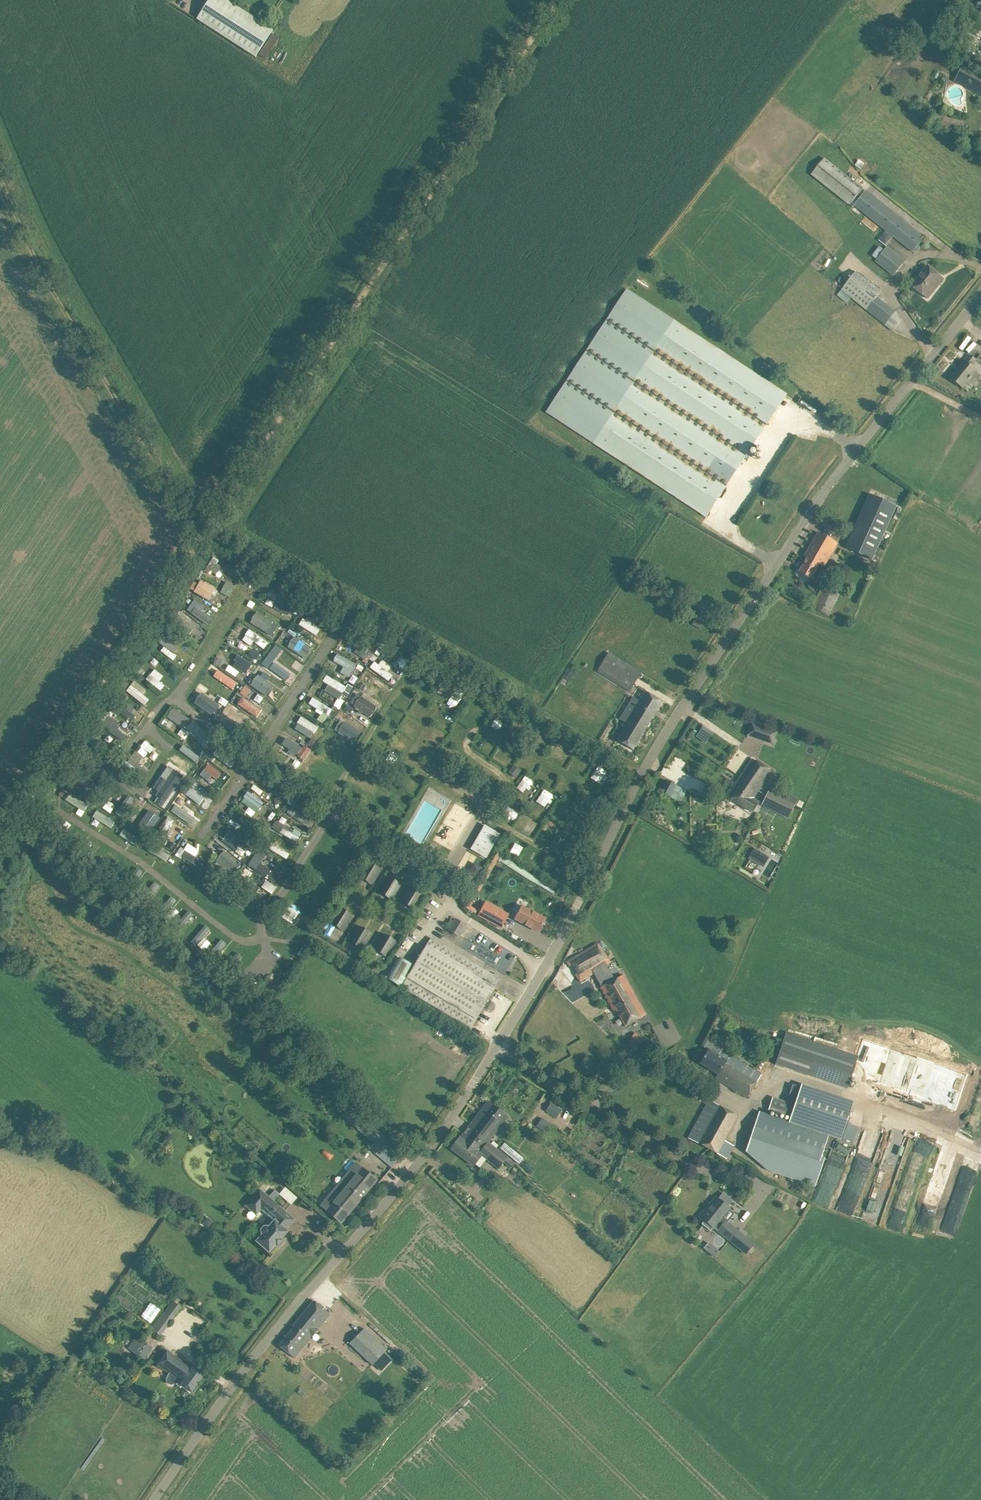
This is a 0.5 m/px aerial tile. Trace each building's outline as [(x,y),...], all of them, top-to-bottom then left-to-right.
[(255,57),(273,30),(226,0),(209,0),(197,19),(255,57)] [(948,47),(967,57),(972,48),(953,38),(948,47)] [(266,59),(271,48),(264,44),(259,56),(266,59)] [(957,78),(980,91),(980,77),(962,67),(957,78)] [(924,238),(866,191),(825,158),(812,174),(853,207),(854,205),(887,230),(879,240),(886,245),(893,236),(914,252),(924,238)] [(904,263),(906,261),(887,246),(876,261),(894,275),(900,268),(904,263)] [(941,277),(933,270),(928,266),(912,286),(928,299),(938,286),(935,284),(941,277)] [(867,310),(877,297),(882,291),(857,271),(842,290),(851,298),(867,310)] [(593,443),(706,517),(786,394),(673,320),(623,288),(543,410),(593,443)] [(977,361),(976,360),(970,355),(952,378),(964,388),(977,371),(972,367),(977,361)] [(896,506),(869,494),(845,548),(871,560),(896,506)] [(837,543),(827,537),(818,532),(804,556),(807,558),(799,572),(816,581),(837,543)] [(222,565),(213,558),(204,571),(214,577),(222,565)] [(208,600),(215,588),(200,580),(193,592),(208,600)] [(220,592),(229,596),(234,586),(225,582),(220,592)] [(813,608),(827,615),(841,590),(828,582),(813,608)] [(266,596),(277,601),(274,609),(288,615),(291,608),(284,605),(287,598),(269,590),(266,596)] [(271,635),(277,623),(255,612),(249,623),(271,635)] [(318,634),(320,627),(301,620),(298,627),(318,634)] [(245,636),(242,640),(250,646),(253,642),(245,636)] [(294,636),(286,647),(303,660),(312,648),(294,636)] [(164,640),(158,652),(173,660),(176,654),(174,653),(177,647),(164,640)] [(332,661),(338,664),(334,671),(348,679),(356,665),(337,653),(332,661)] [(599,668),(631,687),(640,672),(608,653),(599,668)] [(230,664),(245,674),(252,664),(237,654),(230,664)] [(268,669),(285,676),(287,671),(280,668),(283,661),(273,657),(268,669)] [(393,675),(376,660),(370,667),(387,682),(393,675)] [(160,691),(164,685),(149,674),(145,679),(160,691)] [(255,674),(249,685),(267,695),(273,684),(255,674)] [(333,706),(338,708),(344,695),(348,697),(353,688),(325,675),(322,682),(327,685),(324,691),(337,697),(333,706)] [(245,696),(250,692),(246,687),(241,691),(245,696)] [(662,702),(644,691),(639,700),(633,697),(620,719),(628,724),(617,741),(632,750),(662,702)] [(199,694),(193,704),(221,719),(226,710),(199,694)] [(356,694),(350,704),(371,717),(377,706),(356,694)] [(257,718),(262,710),(241,697),(236,705),(257,718)] [(307,704),(323,716),(328,709),(313,697),(307,704)] [(114,725),(129,731),(135,714),(120,708),(114,725)] [(183,728),(189,720),(172,709),(167,717),(183,728)] [(777,730),(752,721),(748,735),(772,744),(777,730)] [(340,722),(335,734),(355,742),(360,730),(340,722)] [(181,728),(177,736),(185,739),(188,732),(181,728)] [(202,730),(195,740),(203,746),(210,736),(202,730)] [(304,760),(309,750),(285,738),(280,748),(304,760)] [(150,754),(154,747),(144,741),(140,747),(150,754)] [(739,778),(757,790),(770,771),(752,759),(739,778)] [(514,766),(509,772),(516,777),(521,771),(514,766)] [(196,777),(216,791),(220,786),(211,780),(214,774),(203,767),(196,777)] [(752,798),(757,790),(739,778),(735,784),(734,783),(725,796),(751,814),(759,802),(752,798)] [(661,792),(668,796),(675,784),(668,781),(661,792)] [(762,806),(789,819),(796,804),(770,791),(762,806)] [(256,811),(263,802),(249,792),(242,801),(256,811)] [(198,822),(191,818),(194,813),(174,800),(167,810),(194,827),(198,822)] [(286,813),(304,826),(312,815),(294,802),(286,813)] [(152,830),(159,815),(148,811),(141,825),(152,830)] [(276,820),(272,826),(294,843),(298,837),(276,820)] [(470,850),(486,859),(500,834),(484,825),(470,850)] [(229,831),(221,841),(238,854),(246,844),(229,831)] [(184,849),(180,847),(175,855),(200,870),(205,862),(195,856),(199,850),(188,843),(184,849)] [(288,858),(290,852),(270,845),(268,850),(288,858)] [(754,848),(748,858),(759,865),(766,855),(754,848)] [(225,851),(215,862),(231,876),(240,865),(225,851)] [(358,877),(372,886),(382,869),(368,861),(358,877)] [(478,876),(482,868),(474,863),(469,871),(478,876)] [(559,885),(569,872),(562,867),(552,879),(559,885)] [(377,892),(392,901),(402,884),(387,876),(377,892)] [(271,895),(276,887),(266,881),(261,889),(271,895)] [(400,902),(415,911),(424,894),(410,886),(400,902)] [(483,907),(478,916),(501,929),(509,915),(493,906),(490,911),(483,907)] [(546,919),(537,915),(521,906),(514,919),(539,932),(546,919)] [(329,923),(344,931),(354,915),(339,907),(329,923)] [(449,930),(460,937),(466,926),(455,919),(449,930)] [(330,937),(334,926),(328,924),(325,935),(330,937)] [(348,941),(363,950),(372,933),(358,925),(348,941)] [(373,949),(388,958),(397,941),(383,933),(373,949)] [(500,979),(491,974),(430,937),(401,986),(470,1028),(500,979)] [(408,949),(413,941),(407,937),(401,945),(408,949)] [(567,962),(580,982),(593,973),(601,987),(601,988),(613,1011),(616,1010),(625,1026),(645,1015),(636,999),(623,974),(615,979),(606,964),(610,961),(602,950),(597,942),(567,962)] [(412,964),(399,957),(386,978),(399,986),(412,964)] [(627,1044),(635,1050),(643,1040),(634,1033),(627,1044)] [(787,1033),(776,1065),(807,1075),(818,1044),(787,1033)] [(461,1038),(461,1039),(458,1042),(460,1043),(467,1047),(469,1048),(470,1045),(471,1045),(461,1038)] [(955,1110),(967,1074),(863,1038),(857,1057),(851,1075),(955,1110)] [(700,1063),(721,1076),(719,1080),(747,1098),(761,1075),(722,1051),(719,1055),(709,1049),(700,1063)] [(800,1090),(795,1105),(773,1098),(769,1111),(791,1119),(790,1123),(759,1112),(749,1144),(746,1152),(768,1171),(814,1186),(822,1165),(825,1157),(822,1157),(829,1136),(801,1127),(803,1121),(843,1135),(852,1107),(800,1090)] [(723,1138),(731,1124),(735,1115),(736,1116),(736,1115),(708,1099),(687,1137),(724,1157),(732,1143),(723,1138)] [(463,1134),(482,1149),(488,1142),(499,1127),(496,1124),(504,1114),(488,1102),(463,1134)] [(551,1103),(546,1111),(556,1118),(562,1110),(551,1103)] [(536,1125),(546,1132),(551,1125),(542,1118),(536,1125)] [(895,1175),(909,1138),(892,1132),(878,1168),(895,1175)] [(459,1138),(451,1148),(472,1165),(480,1155),(497,1167),(505,1156),(488,1142),(482,1149),(463,1134),(460,1138),(459,1138)] [(857,1156),(859,1157),(861,1151),(881,1157),(883,1149),(861,1142),(857,1156)] [(505,1161),(504,1162),(510,1169),(515,1164),(508,1157),(507,1158),(505,1161)] [(526,1162),(522,1167),(529,1173),(533,1169),(526,1162)] [(327,1211),(341,1223),(376,1180),(356,1163),(321,1205),(327,1210),(327,1211)] [(285,1187),(279,1195),(291,1204),(297,1197),(285,1187)] [(256,1241),(269,1253),(275,1245),(277,1246),(282,1240),(281,1239),(287,1232),(285,1230),(294,1219),(273,1201),(279,1194),(275,1190),(268,1197),(259,1189),(245,1205),(256,1215),(261,1209),(274,1221),(268,1228),(267,1227),(263,1227),(261,1230),(261,1233),(262,1234),(256,1241)] [(712,1206),(702,1218),(705,1220),(702,1224),(710,1231),(713,1227),(746,1254),(754,1245),(725,1221),(723,1223),(719,1220),(729,1208),(727,1207),(732,1201),(722,1193),(717,1199),(715,1197),(710,1204),(712,1206)] [(715,1248),(710,1254),(715,1258),(720,1252),(715,1248)] [(162,1314),(151,1329),(161,1336),(173,1319),(181,1308),(172,1301),(166,1308),(162,1314)] [(279,1346),(295,1358),(310,1340),(331,1314),(314,1301),(294,1325),(295,1326),(279,1346)] [(153,1322),(160,1307),(149,1302),(142,1317),(153,1322)] [(361,1332),(350,1343),(364,1356),(374,1345),(361,1332)] [(136,1335),(128,1348),(145,1360),(153,1348),(143,1341),(143,1340),(136,1335)] [(161,1347),(152,1360),(159,1365),(158,1366),(169,1373),(167,1376),(166,1378),(166,1381),(168,1384),(170,1385),(173,1385),(175,1383),(177,1382),(178,1380),(181,1382),(180,1384),(193,1393),(206,1375),(193,1365),(190,1369),(167,1352),(168,1352),(161,1347)] [(6,1499),(13,1490),(6,1484),(0,1492),(0,1495),(6,1499)]
